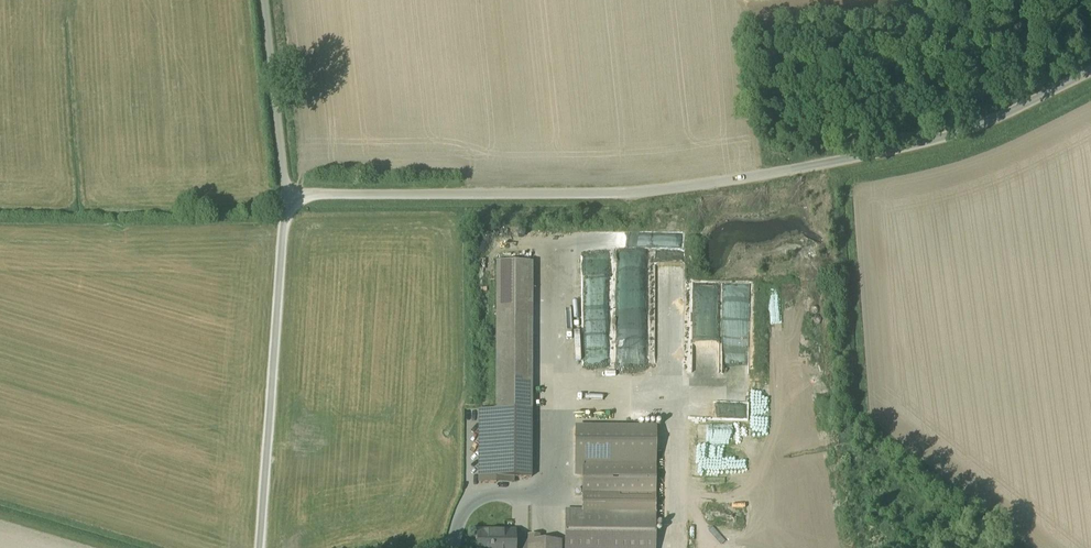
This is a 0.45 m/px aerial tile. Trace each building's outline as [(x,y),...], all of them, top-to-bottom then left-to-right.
[(599,279),(612,279),(611,251),(598,251),(599,279)] [(622,258),(623,266),(632,265),(633,273),(646,272),(646,279),(649,279),(647,264),(648,264),(646,254),(622,258)] [(535,264),(490,265),(491,412),(474,412),(475,485),(509,485),(509,480),(537,480),(535,264)] [(680,349),(691,349),(692,297),(681,297),(680,349)] [(650,356),(650,331),(639,331),(639,339),(631,339),(631,345),(624,345),(624,356),(650,356)] [(722,370),(723,347),(699,347),(699,370),(722,370)] [(567,510),(566,547),(654,547),(656,427),(576,426),(575,474),(582,474),(581,511),(567,510)] [(467,532),(467,547),(511,547),(511,532),(467,532)]
